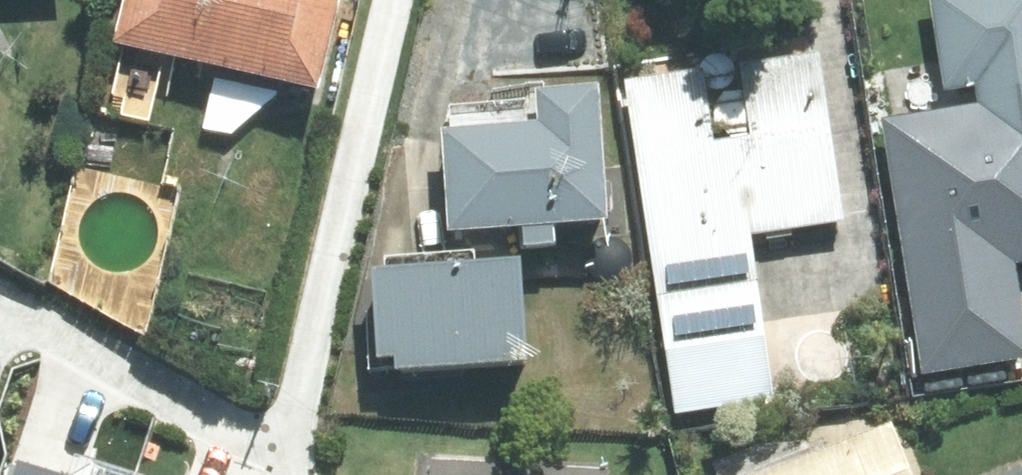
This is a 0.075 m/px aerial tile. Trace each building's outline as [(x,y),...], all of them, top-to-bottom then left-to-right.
[(347,0),(129,0),(117,49),(323,100),(347,0)] [(1021,188),(1021,35),(991,18),(901,182),(997,234),(1021,188)] [(706,73),(627,85),(677,420),(778,406),(753,240),(847,227),(822,56),(741,68),(752,142),(717,146),(706,73)] [(558,251),(557,233),(612,230),(603,95),(540,98),(542,132),(444,138),(449,239),(523,234),(524,253),(558,251)] [(526,270),(375,280),(382,372),(399,371),(400,383),(534,372),(526,270)] [(31,318),(0,342),(0,471),(93,401),(31,318)] [(893,426),(769,474),(912,474),(893,426)] [(611,473),(434,462),(433,474),(611,474),(611,473)]
